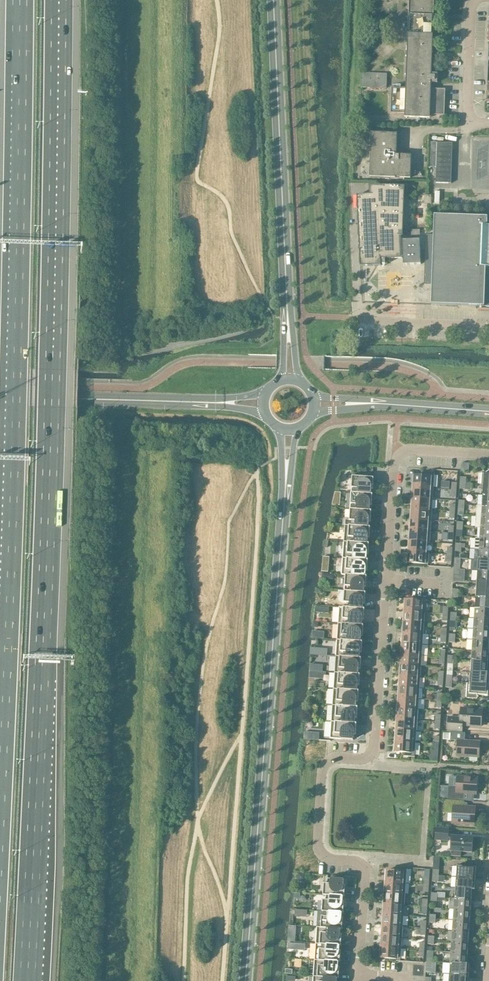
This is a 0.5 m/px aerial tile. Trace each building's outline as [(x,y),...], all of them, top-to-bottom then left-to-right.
[(397,134),(371,133),(369,177),(395,178),(395,177),(400,177),(400,178),(410,178),(411,163),(411,155),(396,155),(397,134)] [(431,142),(430,166),(436,167),(436,183),(451,183),(452,143),(437,143),(431,142)] [(404,223),(405,186),(384,186),(384,187),(375,186),(375,194),(357,195),(360,266),(381,265),(381,259),(385,259),(385,261),(391,261),(392,258),(401,258),(400,237),(403,237),(404,223)] [(488,217),(488,218),(435,216),(434,235),(426,235),(424,285),(432,285),(431,305),(488,307),(488,217)] [(413,487),(433,488),(434,474),(428,473),(424,473),(422,474),(422,476),(414,476),(413,487)] [(351,493),(373,495),(373,494),(370,494),(371,490),(373,490),(374,478),(352,476),(351,493)] [(433,499),(433,488),(413,487),(413,498),(433,499)] [(372,506),(373,495),(351,493),(350,509),(371,511),(369,510),(370,506),(372,506)] [(432,510),(433,499),(413,498),(412,509),(432,510)] [(482,506),(477,506),(476,517),(488,517),(488,507),(482,506)] [(371,522),(371,511),(350,509),(349,519),(345,519),(344,519),(343,520),(343,525),(345,525),(370,527),(368,527),(368,522),(371,522)] [(431,521),(432,510),(412,509),(411,519),(431,521)] [(476,517),(476,527),(481,527),(481,528),(488,528),(488,517),(476,517)] [(430,532),(431,521),(411,519),(410,530),(430,532)] [(369,539),(370,527),(345,525),(344,542),(369,544),(369,543),(367,543),(367,539),(369,539)] [(481,528),(480,538),(488,539),(488,528),(481,528)] [(430,542),(430,532),(410,530),(410,541),(430,542)] [(480,538),(476,538),(475,549),(488,550),(488,539),(480,538)] [(430,543),(430,542),(410,541),(409,552),(429,553),(429,552),(425,552),(426,542),(430,543)] [(368,555),(369,544),(344,542),(343,558),(368,560),(366,559),(366,555),(368,555)] [(475,549),(474,560),(478,560),(488,561),(488,550),(475,549)] [(428,564),(429,553),(409,552),(408,563),(428,564)] [(367,571),(368,560),(343,558),(341,574),(367,576),(365,576),(365,571),(367,571)] [(478,560),(478,571),(488,572),(488,561),(478,560)] [(488,585),(488,572),(478,571),(477,581),(476,581),(476,582),(477,582),(477,584),(488,585)] [(366,588),(367,576),(341,574),(341,575),(345,575),(344,591),(366,593),(366,592),(364,592),(364,588),(366,588)] [(488,598),(488,585),(477,584),(477,586),(476,586),(476,597),(488,598)] [(365,604),(366,593),(344,591),(343,603),(346,603),(346,607),(339,607),(365,609),(362,608),(363,604),(365,604)] [(476,597),(475,608),(488,609),(488,598),(476,597)] [(405,611),(425,613),(425,611),(427,610),(427,607),(427,605),(425,603),(426,599),(421,599),(421,601),(405,600),(405,611)] [(364,620),(365,609),(339,607),(338,624),(363,625),(361,625),(362,620),(364,620)] [(475,608),(474,618),(488,619),(488,609),(475,608)] [(424,623),(425,613),(405,611),(404,622),(424,623)] [(474,618),(474,629),(488,630),(488,619),(474,618)] [(423,634),(424,623),(404,622),(403,633),(423,634)] [(363,637),(363,625),(338,624),(337,640),(362,642),(362,641),(360,641),(360,637),(363,637)] [(474,629),(473,640),(488,641),(488,630),(474,629)] [(422,645),(423,634),(403,633),(402,644),(422,645)] [(361,653),(362,642),(337,640),(336,656),(361,658),(359,658),(359,653),(361,653)] [(473,640),(472,651),(488,652),(488,641),(473,640)] [(422,656),(422,645),(402,644),(402,654),(422,656)] [(472,651),(471,661),(488,663),(488,653),(488,652),(472,651)] [(421,666),(422,656),(402,654),(401,665),(421,666)] [(360,670),(361,658),(336,656),(335,673),(360,674),(358,674),(358,669),(360,670)] [(488,663),(471,661),(471,672),(488,674),(488,673),(487,673),(488,663)] [(420,677),(421,666),(401,665),(400,676),(420,677)] [(471,672),(470,683),(488,684),(488,682),(488,674),(471,672)] [(359,686),(360,674),(335,673),(333,689),(359,691),(359,690),(357,690),(357,686),(359,686)] [(419,688),(420,677),(400,676),(399,687),(419,688)] [(488,684),(470,683),(467,683),(466,698),(477,699),(478,695),(488,696),(488,684)] [(419,689),(419,688),(399,687),(399,698),(419,699),(415,698),(416,689),(419,689)] [(358,702),(359,691),(333,689),(332,705),(358,707),(356,707),(356,702),(358,702)] [(418,710),(419,699),(399,698),(398,708),(418,710)] [(357,719),(358,707),(332,705),(331,722),(357,724),(357,723),(354,723),(355,718),(357,719)] [(475,710),(474,708),(468,707),(467,709),(461,709),(460,716),(458,718),(448,718),(447,730),(462,731),(463,725),(481,726),(482,710),(475,710)] [(417,721),(418,710),(398,708),(397,719),(417,721)] [(416,731),(417,721),(397,719),(396,730),(416,731)] [(356,735),(357,724),(331,722),(330,738),(341,739),(353,740),(354,735),(356,735)] [(416,742),(416,731),(396,730),(396,741),(416,742)] [(317,731),(312,735),(316,739),(321,735),(317,731)] [(464,741),(465,733),(451,732),(450,740),(458,740),(457,756),(479,758),(480,742),(464,741)] [(415,757),(416,742),(396,741),(395,752),(403,753),(403,755),(404,756),(408,756),(415,757)] [(476,794),(477,778),(457,777),(457,787),(449,787),(448,799),(464,800),(464,793),(476,794)] [(460,806),(460,801),(444,799),(443,809),(453,809),(452,823),(474,824),(475,808),(460,806)] [(448,841),(449,829),(436,828),(435,840),(448,841)] [(451,851),(451,856),(461,857),(461,852),(472,853),(473,838),(452,836),(451,851)] [(456,877),(475,878),(476,867),(466,866),(466,863),(465,863),(464,863),(462,863),(460,864),(459,865),(458,866),(457,866),(456,877)] [(386,882),(406,883),(407,869),(400,868),(396,868),(395,869),(394,871),(387,871),(386,882)] [(475,889),(475,878),(456,877),(455,888),(475,889)] [(323,895),(344,896),(345,885),(343,885),(343,879),(331,878),(331,879),(327,878),(327,884),(324,883),(323,895)] [(405,894),(406,883),(386,882),(385,893),(405,894)] [(475,890),(475,889),(455,888),(455,899),(471,900),(472,890),(475,890)] [(404,905),(405,894),(385,893),(384,904),(404,905)] [(344,897),(344,896),(323,895),(326,895),(326,900),(323,900),(322,911),(343,913),(344,901),(342,901),(342,897),(344,897)] [(450,898),(449,909),(454,909),(473,911),(473,910),(471,910),(471,900),(455,899),(450,898)] [(404,916),(404,905),(384,904),(383,914),(404,916)] [(472,921),(473,911),(454,909),(453,920),(472,921)] [(317,927),(342,929),(343,923),(343,918),(341,917),(341,913),(343,913),(322,911),(318,911),(317,927)] [(403,926),(404,916),(383,914),(383,925),(403,926)] [(472,932),(472,921),(453,920),(452,931),(472,932)] [(402,937),(403,926),(383,925),(382,936),(402,937)] [(342,929),(317,927),(316,944),(341,945),(342,934),(340,934),(340,929),(342,929)] [(471,943),(472,932),(452,931),(452,942),(471,943)] [(401,948),(402,937),(382,936),(381,947),(401,948)] [(471,944),(471,943),(452,942),(451,952),(468,954),(468,943),(471,944)] [(341,946),(341,945),(316,944),(314,960),(340,962),(341,950),(339,950),(339,946),(341,946)] [(400,961),(401,948),(381,947),(380,958),(396,959),(396,961),(400,961)] [(467,964),(468,954),(451,952),(450,963),(470,965),(470,964),(467,964)] [(340,962),(314,960),(313,976),(339,978),(340,967),(337,967),(338,962),(340,962)] [(470,965),(450,963),(449,974),(469,975),(469,965),(470,965)]
